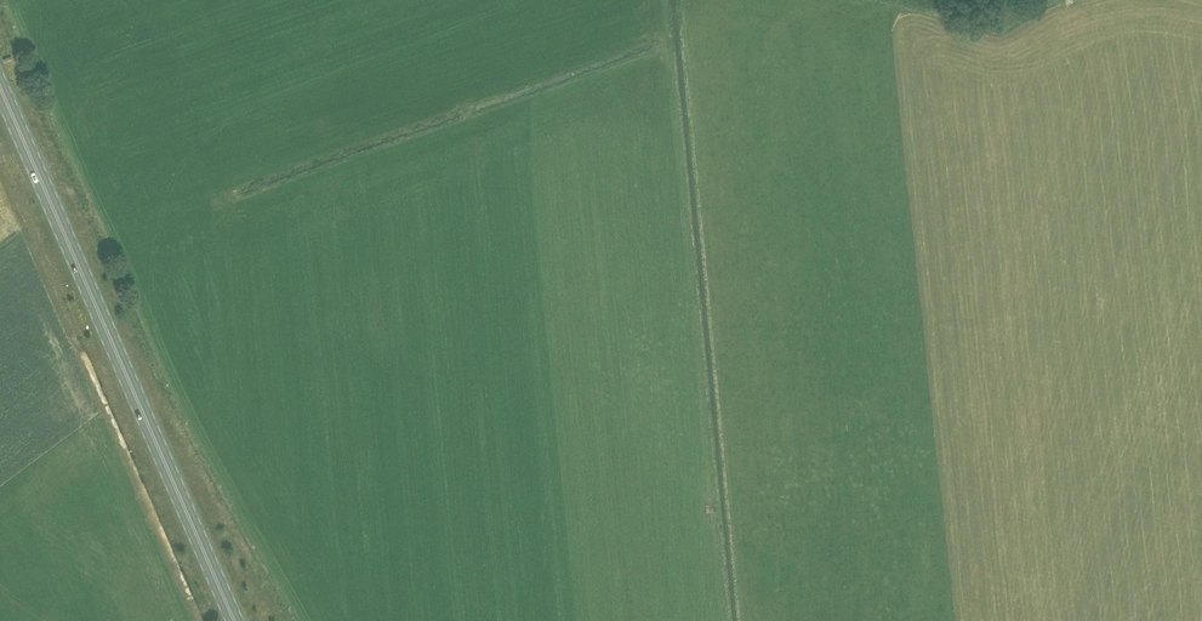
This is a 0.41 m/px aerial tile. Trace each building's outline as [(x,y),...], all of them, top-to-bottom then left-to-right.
[(15,51),(6,55),(9,61),(17,58),(15,51)]
